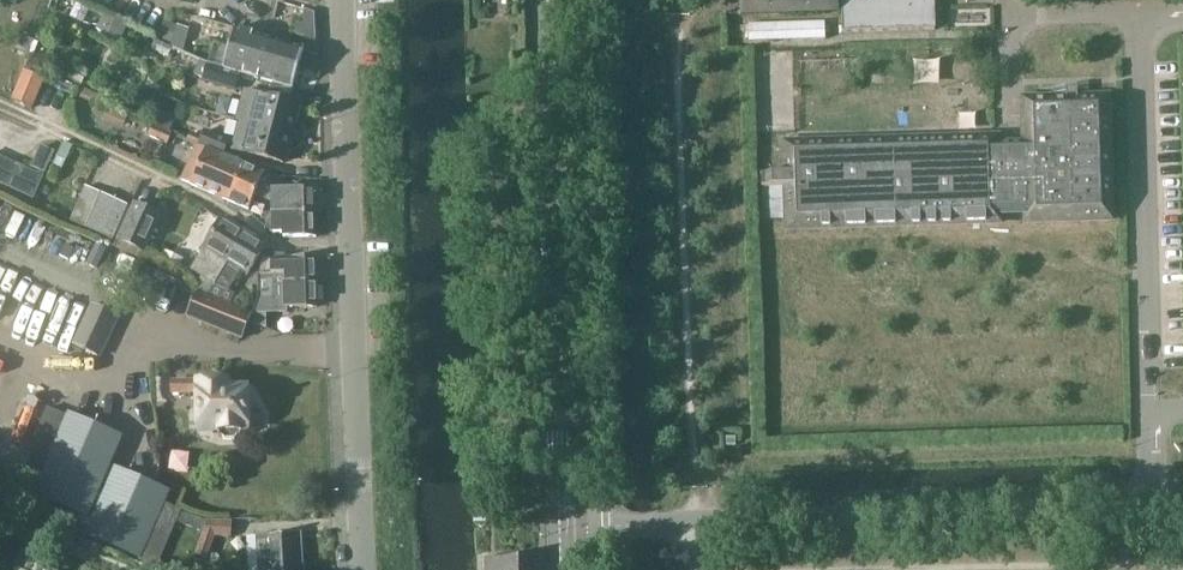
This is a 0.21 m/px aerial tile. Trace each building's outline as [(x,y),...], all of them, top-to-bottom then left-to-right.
[(837,11),(836,0),(741,0),(742,13),(837,11)] [(937,28),(937,0),(843,0),(844,30),(937,28)] [(986,8),(986,4),(946,5),(946,23),(986,22),(986,16),(991,16),(991,8),(986,8)] [(120,41),(129,21),(105,10),(96,30),(120,41)] [(306,10),(301,23),(316,28),(315,13),(306,10)] [(179,48),(186,29),(164,21),(157,40),(179,48)] [(292,88),(303,48),(234,29),(229,49),(215,45),(210,64),(241,73),(273,83),(292,88)] [(236,92),(241,73),(210,64),(207,64),(200,61),(194,75),(203,79),(202,82),(236,92)] [(47,104),(54,88),(23,75),(16,90),(47,104)] [(288,102),(292,88),(273,83),(269,97),(244,90),(236,120),(239,121),(250,124),(250,123),(290,133),(297,105),(288,102)] [(80,87),(75,96),(90,102),(91,99),(97,102),(100,96),(80,87)] [(1077,98),(1023,99),(1024,146),(1011,147),(997,147),(997,138),(784,143),(785,174),(761,174),(762,218),(787,218),(787,227),(1000,222),(1000,213),(1026,212),(1026,222),(1110,220),(1108,97),(1077,98)] [(155,121),(118,105),(116,110),(152,126),(169,133),(174,121),(158,114),(155,121)] [(250,124),(239,121),(232,149),(282,163),(290,133),(250,123),(250,124)] [(168,145),(172,134),(169,133),(152,126),(148,137),(168,145)] [(201,139),(198,145),(224,156),(230,141),(205,130),(201,139)] [(73,146),(64,142),(53,165),(62,170),(73,146)] [(193,156),(182,181),(229,201),(244,166),(224,157),(207,149),(198,145),(193,156)] [(55,153),(41,146),(32,166),(46,173),(55,153)] [(44,176),(0,156),(0,184),(33,199),(44,176)] [(244,166),(229,201),(248,210),(254,196),(272,203),(272,188),(268,188),(273,178),(264,174),(244,166)] [(273,178),(268,188),(272,188),(272,203),(272,213),(272,215),(315,214),(315,190),(278,191),(284,178),(274,175),(273,178)] [(131,208),(85,187),(69,222),(113,241),(115,238),(143,251),(160,216),(133,203),(131,208)] [(272,213),(265,213),(265,228),(273,229),(273,233),(284,233),(284,238),(316,237),(315,214),(272,215),(272,213)] [(213,284),(243,235),(220,221),(201,252),(202,253),(191,270),(213,284)] [(246,275),(263,247),(243,235),(213,284),(212,286),(227,293),(240,271),(246,275)] [(183,261),(163,253),(159,262),(179,270),(183,261)] [(285,259),(285,256),(264,257),(260,274),(260,284),(316,283),(315,259),(285,259)] [(265,328),(264,311),(284,310),(284,306),(316,306),(316,283),(260,284),(261,299),(249,323),(265,328)] [(235,297),(227,293),(212,286),(207,295),(197,291),(188,313),(191,318),(241,339),(251,315),(231,306),(235,297)] [(92,303),(72,345),(101,358),(120,316),(92,303)] [(218,388),(218,382),(171,383),(172,393),(198,393),(198,431),(219,431),(219,438),(222,438),(224,441),(233,441),(237,437),(240,437),(240,431),(247,431),(247,405),(250,402),(250,396),(247,394),(246,388),(218,388)] [(3,475),(36,490),(34,494),(25,514),(79,535),(85,537),(139,561),(138,563),(142,564),(155,569),(175,523),(179,513),(180,509),(164,503),(169,493),(109,467),(121,438),(68,415),(67,417),(47,408),(27,455),(14,449),(0,444),(0,481),(3,475)] [(511,518),(510,502),(475,503),(475,523),(488,523),(488,518),(511,518)] [(27,529),(31,519),(13,511),(9,521),(27,529)] [(231,537),(231,522),(204,522),(179,513),(175,523),(204,533),(204,537),(202,536),(195,557),(207,561),(216,536),(231,537)] [(299,535),(247,538),(248,569),(301,569),(299,535)] [(29,550),(27,553),(23,552),(16,569),(58,569),(59,568),(55,566),(57,562),(29,550)] [(535,559),(486,560),(486,569),(536,569),(535,559)]
